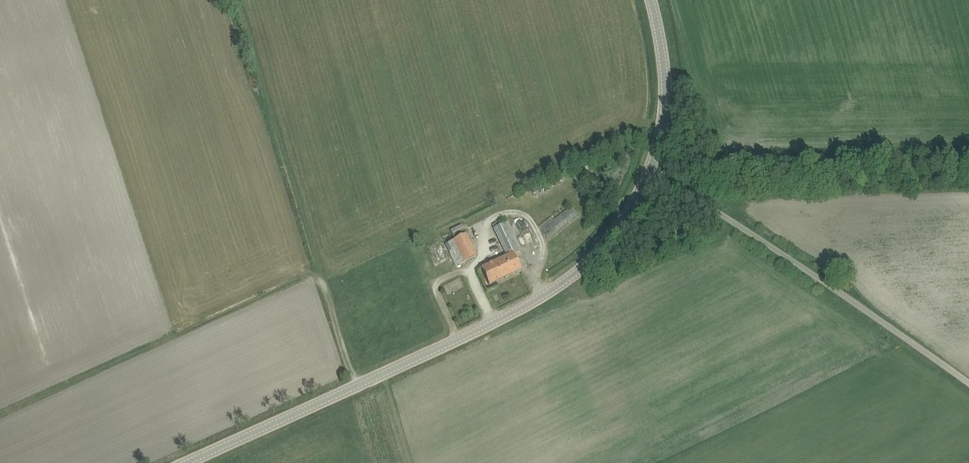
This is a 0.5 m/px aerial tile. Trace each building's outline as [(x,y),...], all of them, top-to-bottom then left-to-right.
[(571,205),(563,213),(570,220),(578,213),(571,205)] [(507,257),(482,269),(489,285),(521,270),(513,254),(521,250),(507,222),(493,228),(507,257)] [(451,230),(455,239),(445,244),(455,266),(476,257),(465,234),(466,234),(462,225),(451,230)]
